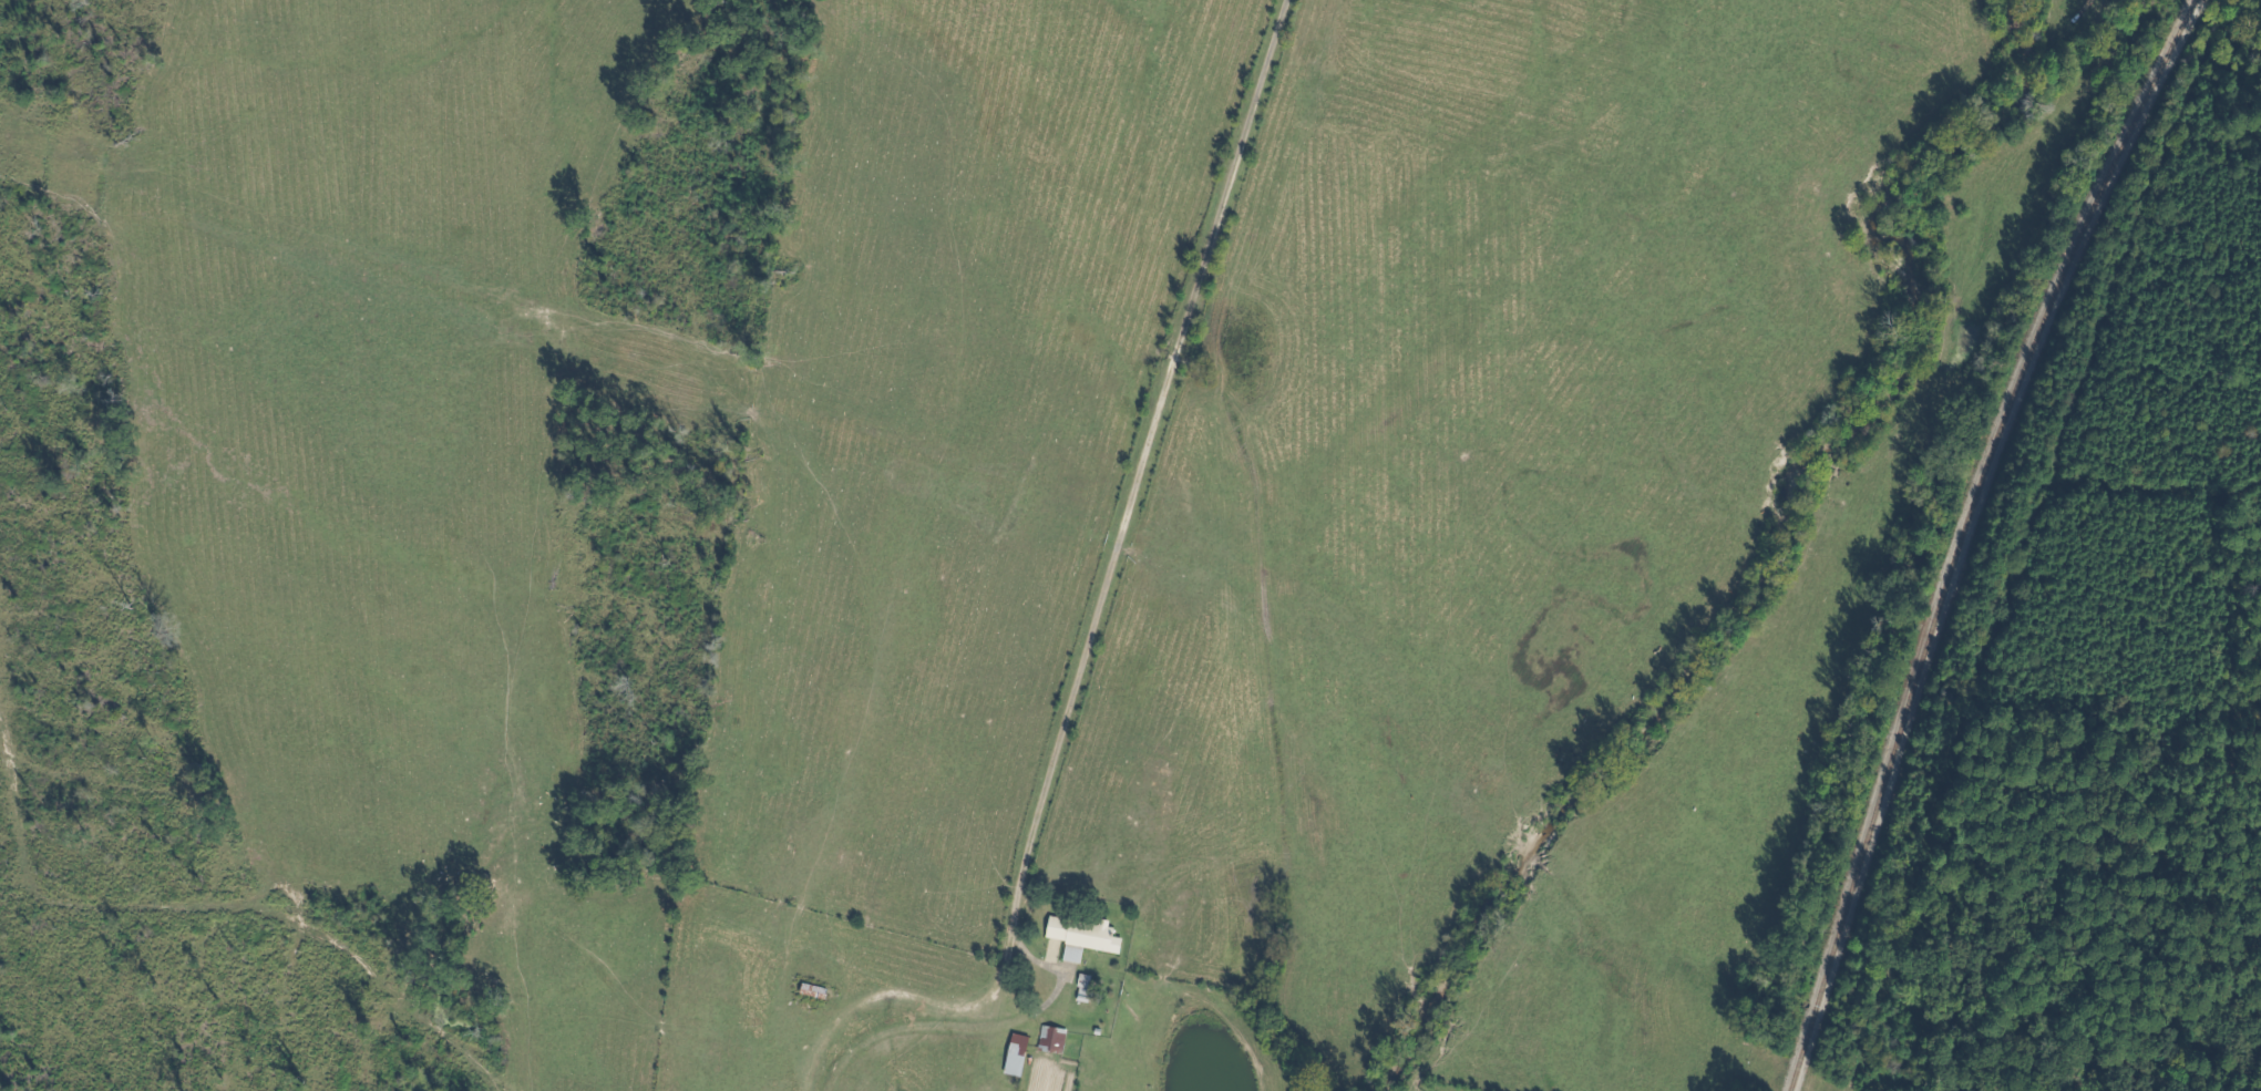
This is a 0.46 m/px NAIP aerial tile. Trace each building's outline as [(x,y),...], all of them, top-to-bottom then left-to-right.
[(1060,960),(1078,962),(1079,948),(1117,953),(1119,937),(1107,936),(1108,922),(1046,914),(1043,937),(1063,940),(1060,960)] [(822,1000),(825,988),(800,981),(797,992),(822,1000)] [(1062,1028),(1038,1026),(1037,1049),(1061,1050),(1062,1028)] [(1026,1036),(1009,1032),(1000,1073),(1017,1076),(1026,1036)]
